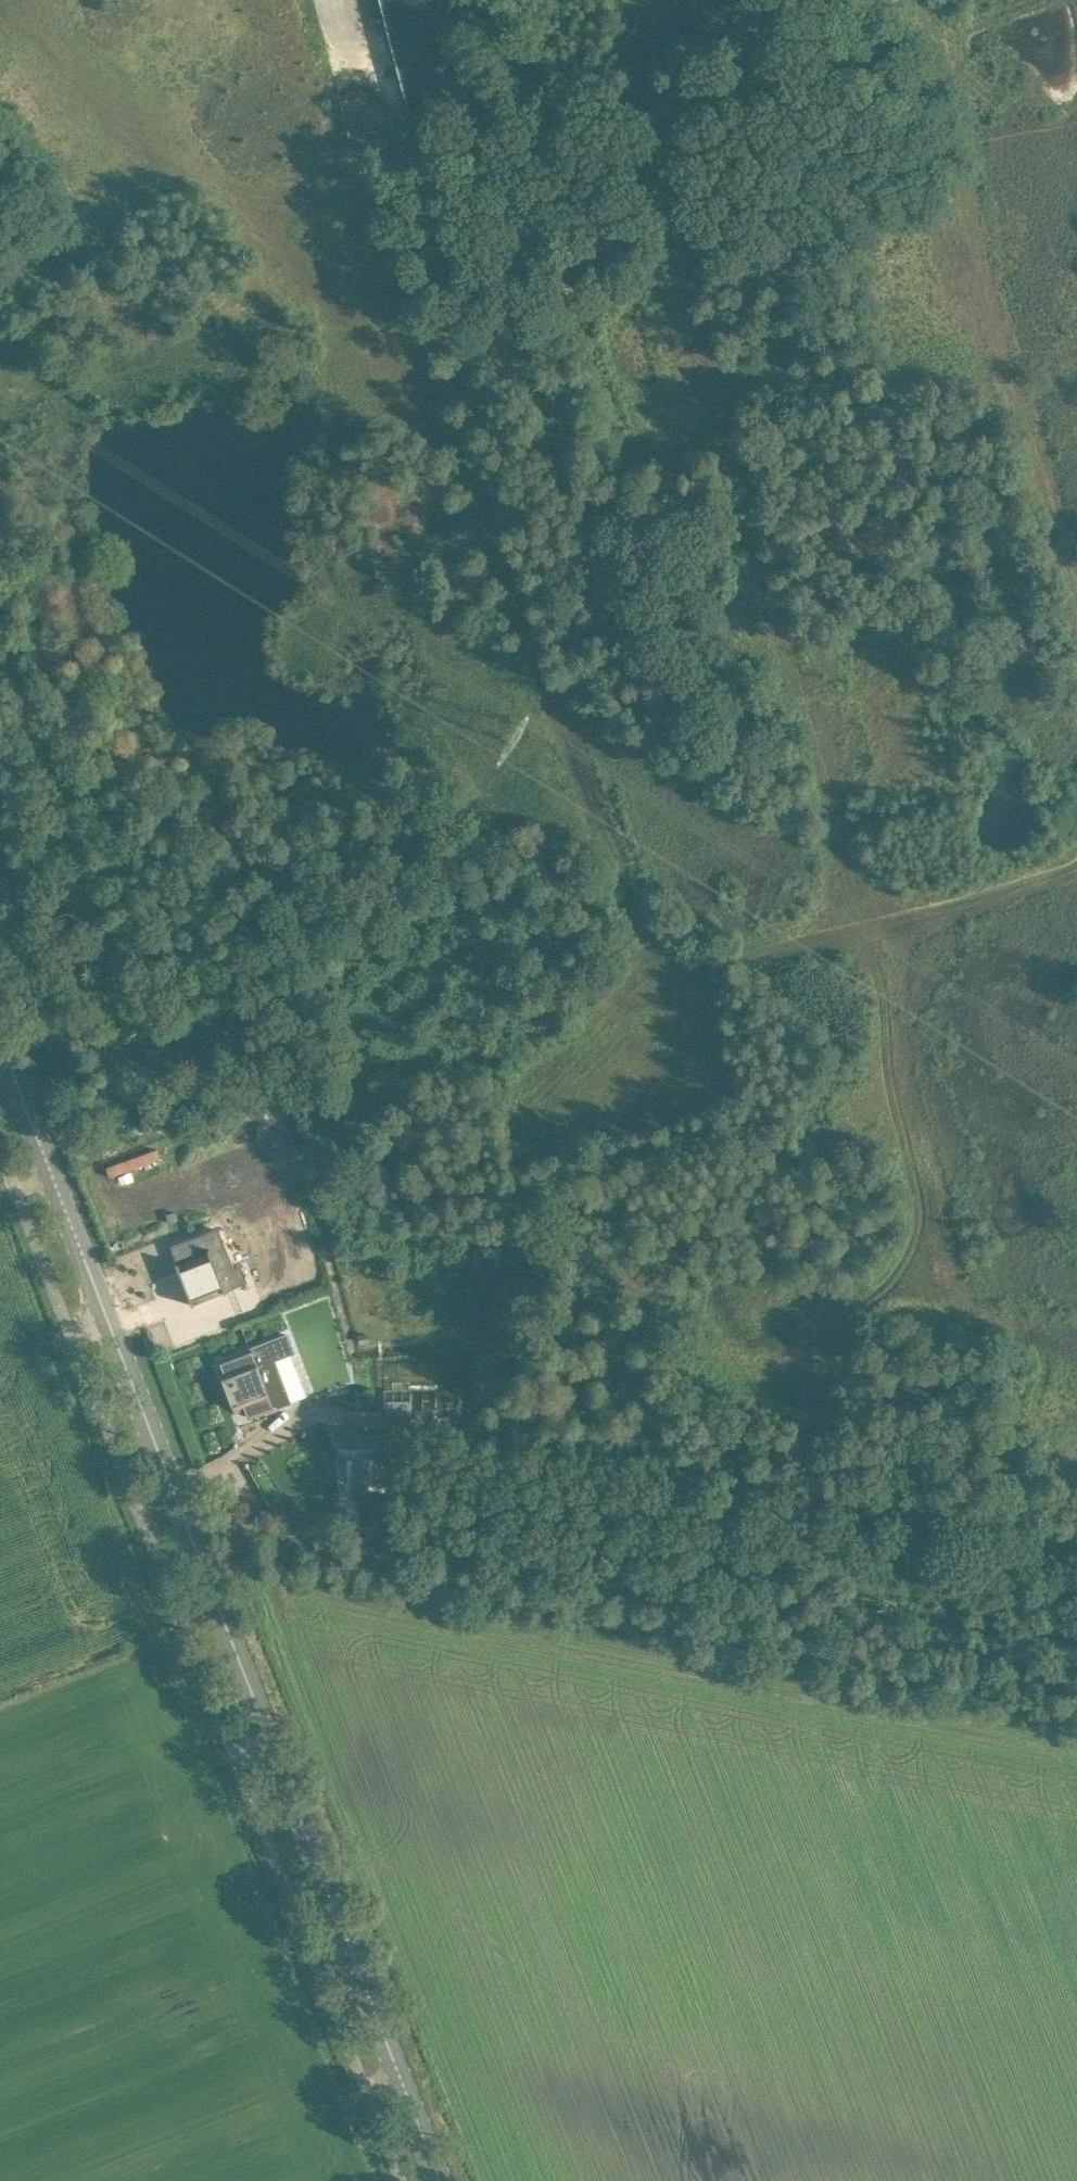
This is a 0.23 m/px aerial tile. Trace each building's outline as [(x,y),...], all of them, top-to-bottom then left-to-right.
[(409,116),(481,98),(456,0),(379,0),(409,116)] [(220,1228),(177,1245),(183,1260),(179,1261),(180,1264),(195,1304),(197,1303),(196,1302),(236,1287),(228,1268),(234,1265),(220,1228)] [(289,1334),(220,1360),(224,1370),(221,1371),(231,1399),(241,1395),(246,1407),(249,1416),(292,1400),(307,1394),(291,1353),(295,1352),(289,1334)] [(337,1391),(326,1395),(330,1405),(340,1407),(343,1406),(337,1391)] [(411,1401),(384,1402),(385,1415),(411,1414),(411,1401)] [(338,1457),(336,1457),(338,1476),(341,1489),(401,1489),(400,1453),(390,1454),(390,1432),(357,1432),(357,1428),(336,1429),(338,1457)]
